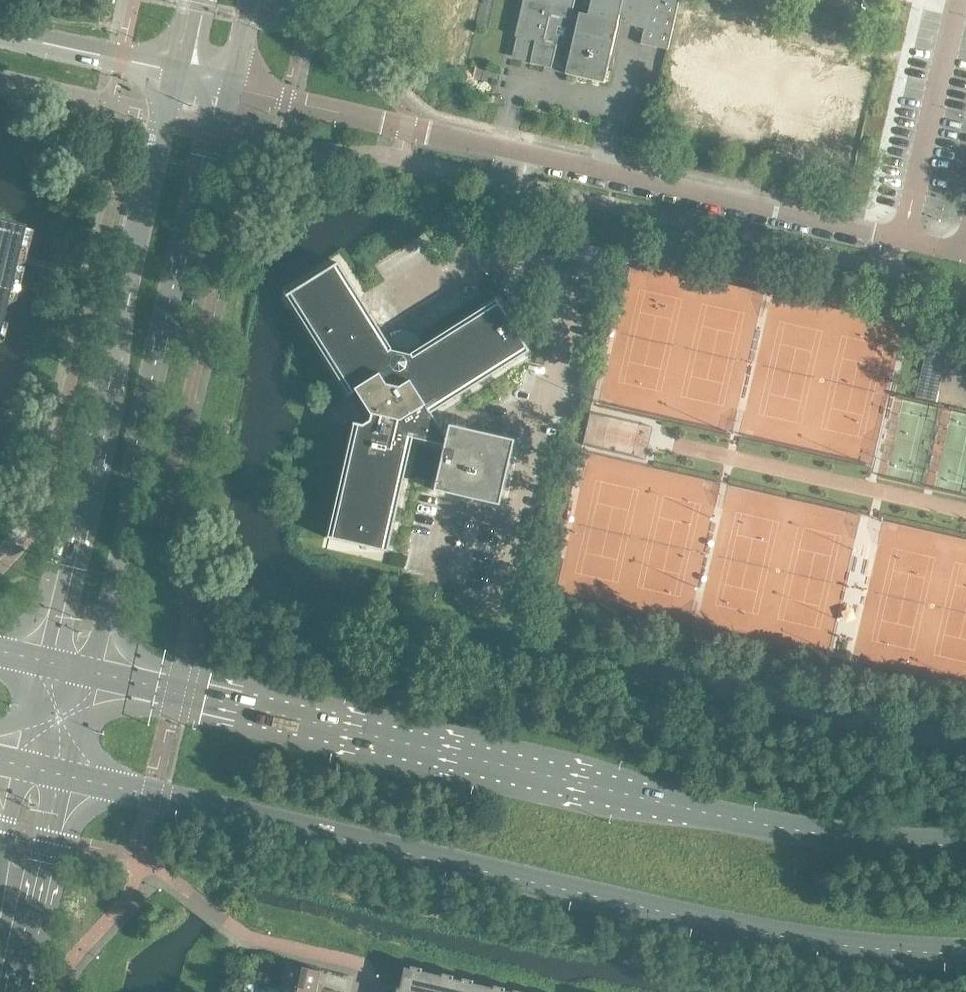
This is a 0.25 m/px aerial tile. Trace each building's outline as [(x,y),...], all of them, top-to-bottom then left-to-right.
[(516,37),(520,38),(517,53),(532,57),(530,64),(537,65),(552,68),(554,62),(568,65),(566,74),(572,75),(605,83),(612,55),(619,23),(645,29),(641,43),(668,49),(669,49),(679,0),(592,0),(588,15),(580,13),(579,17),(572,15),(576,0),(525,0),(517,35),(516,35),(516,37)] [(11,226),(0,224),(0,275),(11,226)] [(530,353),(532,352),(499,300),(497,301),(498,301),(414,354),(412,352),(410,351),(407,350),(404,349),(402,349),(399,349),(396,349),(394,350),(341,266),(341,265),(340,263),(288,296),(289,297),(351,394),(350,395),(351,396),(359,391),(367,393),(371,399),(367,401),(375,413),(373,414),(372,421),(365,425),(356,423),(355,425),(356,426),(331,537),(330,537),(329,539),(389,553),(390,550),(389,550),(415,439),(447,447),(437,491),(502,507),(517,441),(452,426),(449,437),(447,437),(432,414),(530,352),(530,353)] [(916,397),(936,402),(948,350),(928,345),(916,397)] [(283,985),(311,991),(321,991),(322,988),(323,985),(318,984),(321,971),(288,963),(283,985)] [(459,980),(406,967),(401,991),(456,991),(459,980)] [(510,991),(459,980),(456,991),(510,991)]
